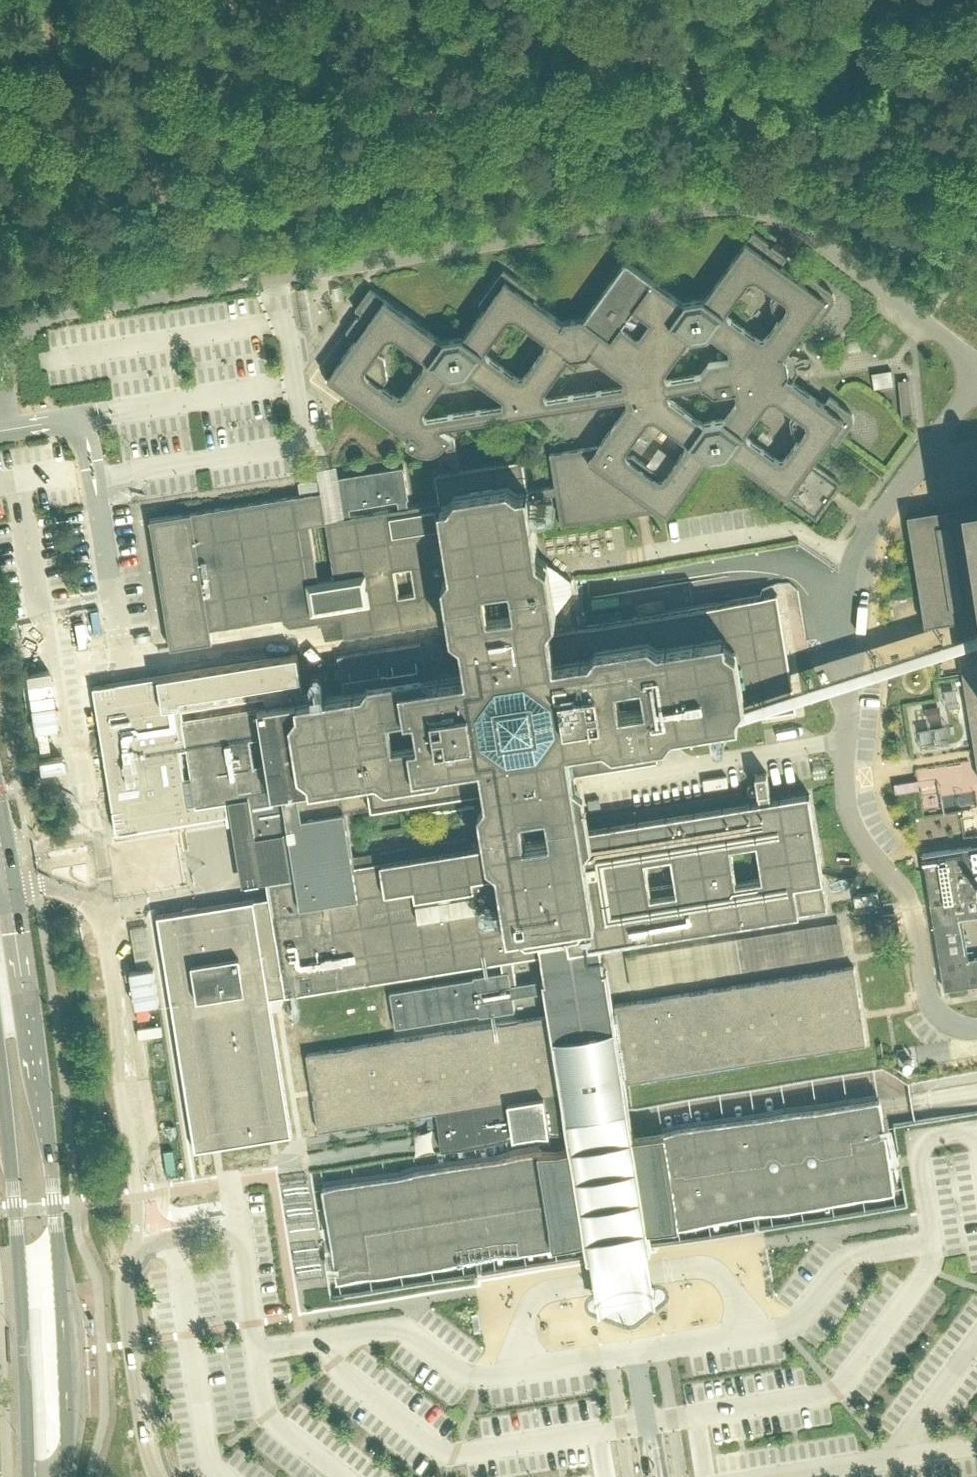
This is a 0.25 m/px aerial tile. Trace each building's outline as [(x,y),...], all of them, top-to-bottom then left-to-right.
[(341,358),(327,377),(346,391),(344,395),(392,430),(395,426),(406,434),(409,431),(412,433),(406,442),(414,449),(420,451),(425,452),(431,452),(437,450),(442,447),(446,443),(447,448),(449,455),(451,470),(461,468),(455,436),(441,426),(442,425),(626,396),(628,397),(628,403),(599,443),(551,451),(556,484),(528,489),(529,497),(556,492),(561,525),(646,511),(658,510),(674,507),(709,458),(711,459),(728,456),(729,455),(817,518),(830,500),(837,491),(842,483),(816,465),(813,462),(830,439),(838,444),(847,432),(852,424),(854,420),(854,416),(853,412),(850,409),(830,395),(824,402),(794,380),(787,375),(789,372),(787,358),(784,355),(787,351),(811,318),(818,324),(820,321),(833,303),(835,300),(835,296),(833,292),(831,289),(820,281),(810,274),(807,278),(806,280),(805,282),(781,265),(788,255),(775,245),(773,244),(771,247),(767,244),(769,241),(754,230),(704,298),(703,297),(685,300),(684,301),(626,259),(584,317),(582,316),(565,319),(564,320),(534,299),(538,293),(504,268),(479,303),(484,307),(463,336),(462,335),(444,338),(443,340),(370,287),(355,308),(361,313),(359,316),(357,315),(346,331),(355,338),(341,358)] [(881,361),(863,363),(865,375),(883,374),(881,361)] [(340,617),(341,616),(344,636),(431,622),(458,618),(467,671),(439,676),(391,684),(391,682),(391,680),(386,647),(338,655),(343,687),(343,690),(343,691),(305,697),(304,696),(304,694),(302,677),(298,653),(116,682),(93,686),(116,827),(117,832),(201,819),(200,814),(226,810),(228,823),(230,823),(227,800),(237,799),(239,816),(248,815),(251,814),(255,838),(257,838),(287,833),(288,833),(295,874),(266,879),(268,891),(269,896),(157,914),(195,1150),(212,1147),(220,1146),(292,1134),(270,998),(285,995),(342,986),(541,954),(545,978),(543,978),(542,979),(539,979),(512,983),(510,970),(474,976),(474,977),(391,990),(396,1026),(480,1013),(480,1014),(516,1009),(514,996),(541,991),(544,991),(545,991),(550,1019),(547,1020),(546,1014),(509,1020),(497,1022),(307,1052),(313,1090),(313,1095),(319,1130),(421,1114),(437,1111),(442,1146),(442,1147),(563,1127),(561,1115),(565,1114),(570,1146),(323,1186),(337,1278),(585,1239),(588,1257),(588,1258),(611,1254),(611,1255),(612,1256),(613,1257),(614,1257),(615,1257),(615,1258),(616,1258),(617,1258),(618,1258),(619,1258),(620,1258),(621,1258),(622,1258),(623,1257),(624,1257),(625,1256),(626,1255),(627,1254),(627,1253),(628,1252),(628,1251),(651,1248),(651,1247),(651,1246),(648,1229),(895,1189),(880,1096),(633,1136),(628,1107),(626,1091),(623,1075),(626,1075),(627,1081),(628,1081),(866,1043),(861,1009),(859,999),(854,965),(615,1003),(615,1009),(612,1009),(606,968),(604,969),(600,944),(828,908),(823,878),(822,869),(816,832),(809,792),(771,798),(759,800),(582,828),(573,774),(586,772),(631,765),(630,763),(626,737),(667,730),(768,714),(796,709),(794,698),(793,686),(782,620),(781,613),(778,592),(761,595),(760,595),(735,599),(583,624),(582,624),(550,629),(536,542),(529,497),(528,489),(524,458),(461,468),(451,470),(444,471),(435,472),(439,501),(409,505),(408,496),(409,496),(404,465),(333,476),(338,508),(343,507),(344,516),(330,518),(329,518),(328,514),(324,490),(179,513),(150,518),(171,647),(213,640),(211,628),(247,622),(283,616),(283,618),(284,620),(290,625),(328,618),(340,617)] [(963,495),(965,507),(963,507),(962,504),(908,513),(912,538),(921,595),(925,624),(976,616),(976,493),(963,495)] [(958,642),(976,765),(976,639),(958,642)] [(770,790),(767,771),(756,773),(759,792),(770,790)] [(955,847),(922,852),(922,854),(944,988),(976,983),(976,957),(962,959),(955,920),(976,916),(976,844),(955,847)] [(883,914),(885,930),(898,928),(897,924),(896,918),(895,912),(883,914)]
